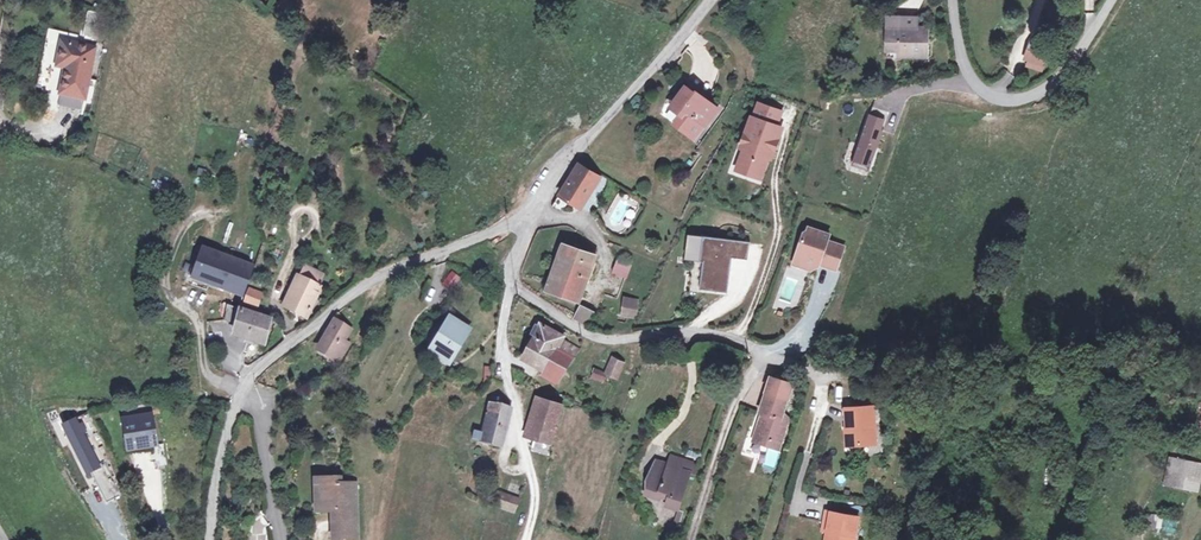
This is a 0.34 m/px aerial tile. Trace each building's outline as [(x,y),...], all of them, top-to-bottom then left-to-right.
[(887,27),(915,27),(915,17),(887,16),(887,27)] [(923,27),(915,27),(887,27),(885,55),(899,55),(899,51),(922,52),(923,27)] [(1049,44),(1033,38),(1027,53),(1044,59),(1049,44)] [(96,52),(64,46),(60,67),(67,68),(62,95),(86,100),(96,52)] [(690,74),(685,81),(694,87),(695,86),(706,93),(709,88),(690,74)] [(681,109),(675,117),(694,131),(704,117),(706,118),(718,101),(706,93),(695,86),(694,87),(685,81),(672,98),(683,106),(681,109)] [(683,106),(672,98),(670,101),(681,109),(683,106)] [(781,107),(759,99),(753,115),(756,116),(750,130),(745,129),(740,143),(744,144),(739,158),(750,161),(749,166),(762,171),(768,153),(771,154),(780,129),(774,127),(772,126),(773,122),(775,122),(781,107)] [(888,107),(871,101),(869,108),(884,114),(881,124),(865,119),(853,154),(870,160),(888,107)] [(884,114),(869,108),(865,119),(881,124),(884,114)] [(601,173),(578,160),(562,191),(555,205),(565,210),(575,199),(585,204),(601,173)] [(196,169),(196,184),(205,184),(206,169),(196,169)] [(830,229),(809,222),(805,233),(803,233),(796,255),(806,258),(809,265),(810,266),(819,261),(820,260),(822,254),(826,256),(824,261),(837,265),(845,241),(828,236),(830,229)] [(752,236),(706,231),(703,257),(706,257),(703,284),(731,287),(734,261),(729,260),(730,252),(735,252),(750,254),(752,236)] [(597,252),(568,243),(554,286),(583,295),(597,252)] [(196,277),(232,288),(248,294),(255,267),(205,250),(196,277)] [(796,255),(794,260),(809,265),(806,258),(796,255)] [(634,262),(621,257),(616,270),(629,274),(634,262)] [(327,280),(307,270),(301,281),(297,279),(285,306),(311,319),(327,280)] [(461,275),(452,270),(443,285),(453,290),(461,275)] [(641,300),(629,293),(623,306),(635,313),(641,300)] [(578,316),(590,323),(596,311),(584,304),(578,316)] [(245,309),(245,305),(231,305),(230,317),(241,321),(238,335),(267,344),(276,320),(245,309)] [(470,327),(454,316),(435,345),(451,355),(470,327)] [(546,321),(539,332),(527,353),(549,366),(546,371),(559,379),(564,372),(560,369),(570,351),(576,355),(583,343),(546,321)] [(338,323),(319,353),(331,360),(335,356),(340,359),(349,342),(345,340),(350,331),(338,323)] [(209,336),(210,349),(218,347),(216,337),(209,336)] [(625,360),(610,354),(603,370),(594,366),(589,376),(604,382),(606,377),(617,382),(625,360)] [(779,446),(789,414),(783,409),(792,382),(771,375),(760,410),(766,412),(764,417),(760,418),(755,435),(768,440),(768,443),(779,446)] [(545,435),(556,438),(567,404),(542,396),(536,421),(546,425),(545,435)] [(122,407),(128,448),(156,444),(149,402),(122,407)] [(497,448),(507,409),(488,403),(480,432),(473,431),(471,441),(480,442),(497,448)] [(878,443),(876,406),(847,407),(847,428),(850,427),(851,445),(878,443)] [(88,409),(62,422),(86,471),(90,469),(105,499),(121,491),(99,432),(88,409)] [(546,425),(536,421),(530,445),(555,453),(558,438),(556,438),(545,435),(546,425)] [(672,448),(668,457),(691,465),(694,456),(672,448)] [(656,453),(654,460),(665,464),(668,457),(656,453)] [(691,465),(668,457),(665,464),(654,460),(652,467),(646,470),(649,476),(645,487),(669,495),(667,500),(678,503),(691,465)] [(1181,461),(1164,457),(1161,470),(1168,472),(1165,484),(1175,487),(1181,461)] [(1197,465),(1181,461),(1175,487),(1190,491),(1197,465)] [(1168,472),(1161,470),(1158,483),(1165,484),(1168,472)] [(323,476),(323,498),(338,498),(339,507),(341,536),(362,535),(359,478),(338,480),(338,474),(323,476)] [(517,509),(522,496),(504,489),(499,502),(517,509)] [(324,508),(339,507),(338,498),(323,498),(324,508)] [(829,531),(833,531),(831,539),(856,539),(861,516),(833,511),(829,531)] [(1146,514),(1146,528),(1177,529),(1177,514),(1146,514)]
